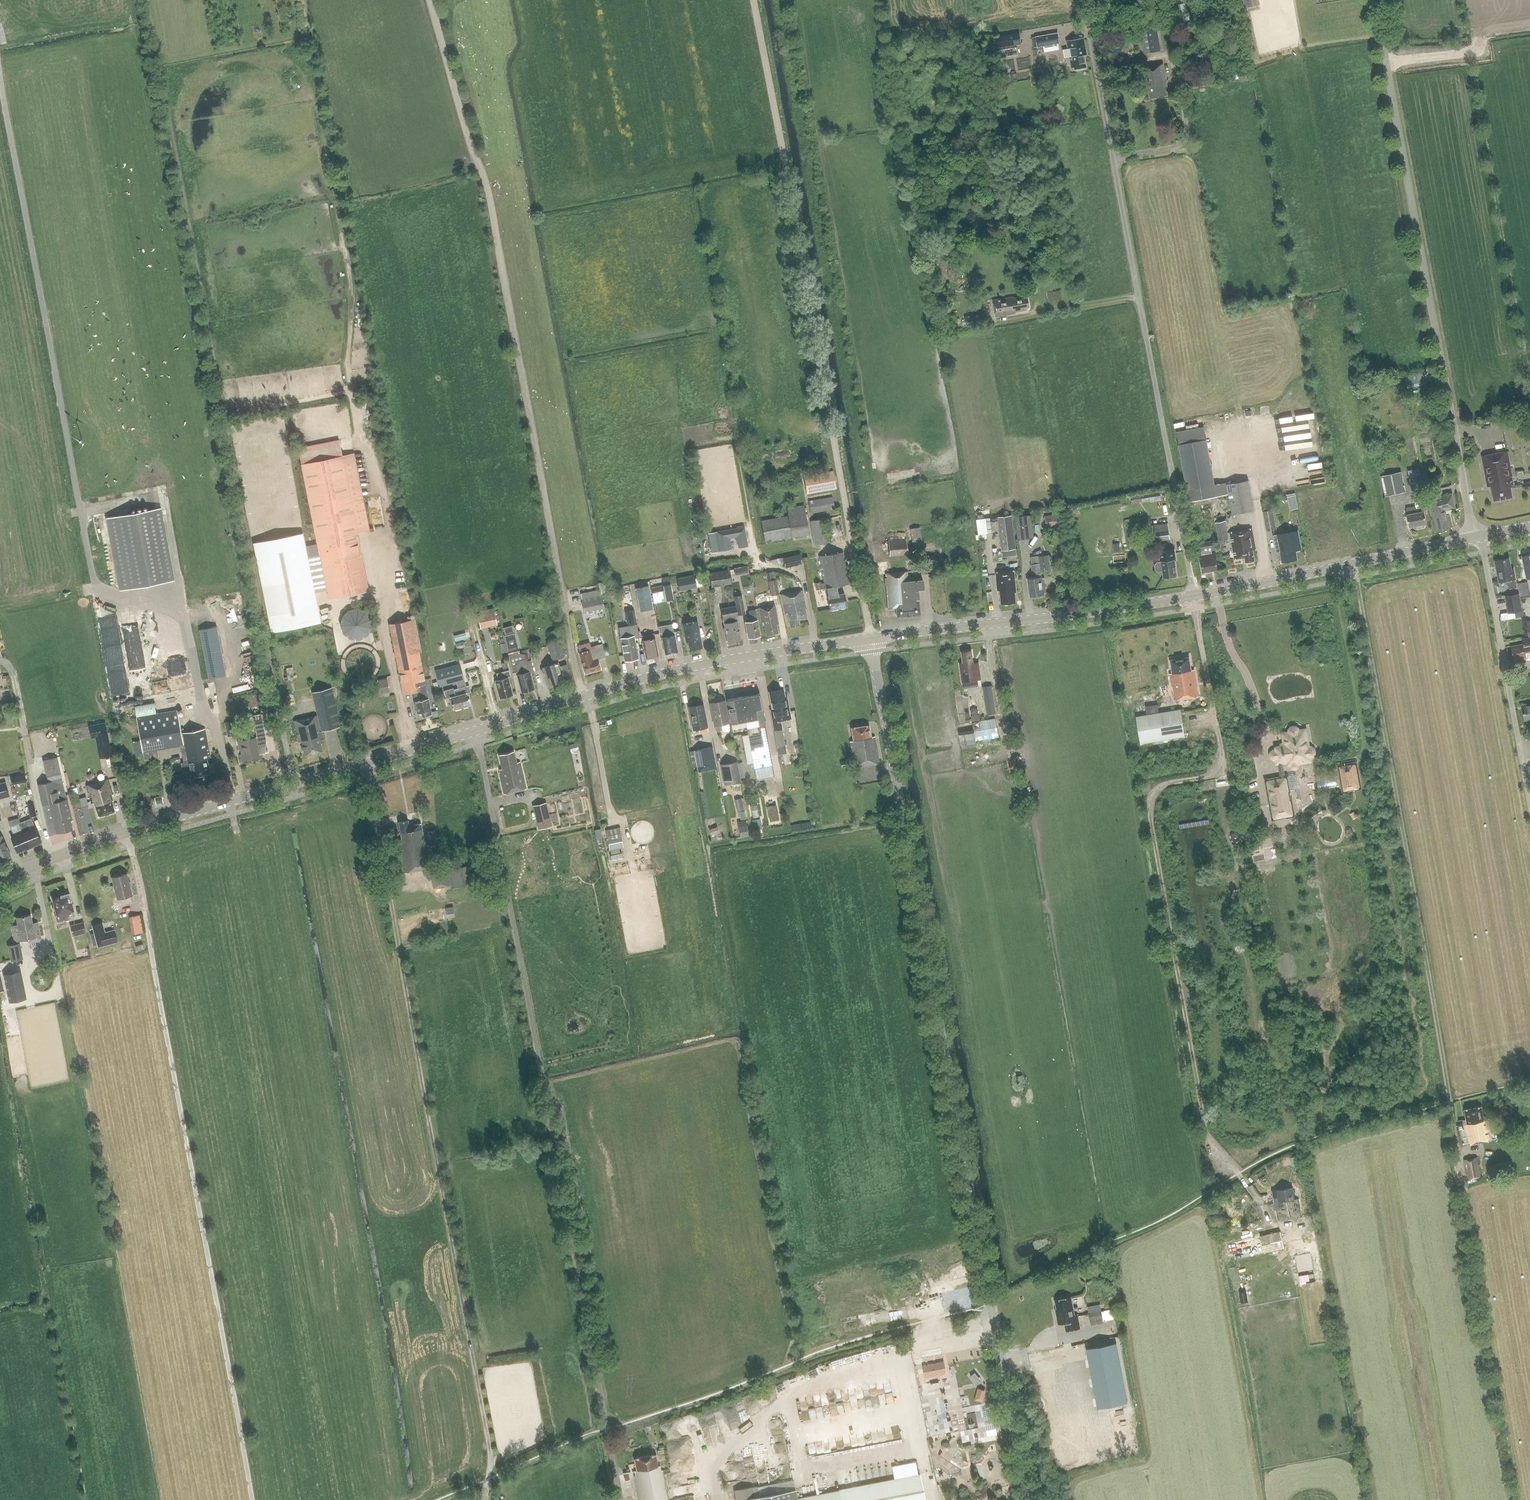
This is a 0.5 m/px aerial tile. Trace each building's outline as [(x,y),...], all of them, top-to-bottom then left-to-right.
[(1173,5),(1176,23),(1190,20),(1186,2),(1173,5)] [(1160,51),(1157,29),(1140,32),(1143,53),(1160,51)] [(994,37),(996,48),(1021,43),(1019,33),(994,37)] [(1058,33),(1032,37),(1034,48),(1060,44),(1058,33)] [(1076,70),(1085,68),(1085,66),(1086,66),(1084,54),(1087,54),(1084,38),(1082,38),(1081,35),(1073,36),(1074,40),(1067,41),(1068,48),(1063,49),(1064,57),(1070,56),(1072,67),(1074,66),(1074,68),(1076,68),(1076,70)] [(1132,44),(1130,36),(1120,38),(1122,49),(1131,47),(1131,44),(1132,44)] [(1165,88),(1167,88),(1163,65),(1143,69),(1145,80),(1146,80),(1147,87),(1149,87),(1151,99),(1167,96),(1165,88)] [(1006,113),(994,124),(1001,132),(1013,122),(1006,113)] [(1026,307),(1029,307),(1028,297),(1022,298),(1022,297),(1013,298),(1013,297),(993,300),(996,317),(1005,315),(1004,315),(1016,313),(1016,311),(1026,310),(1026,307)] [(986,323),(985,314),(965,316),(966,326),(986,323)] [(1407,388),(1418,386),(1416,378),(1406,379),(1407,388)] [(328,599),(370,591),(358,533),(370,530),(354,453),(342,455),(339,439),(298,448),(301,464),(300,464),(317,543),(319,554),(328,599)] [(1206,439),(1178,444),(1188,501),(1228,494),(1226,482),(1215,484),(1206,439)] [(1481,456),(1487,487),(1491,486),(1494,501),(1512,497),(1510,487),(1514,486),(1507,451),(1481,456)] [(1415,529),(1424,528),(1425,524),(1426,524),(1423,507),(1427,506),(1420,468),(1408,470),(1415,506),(1405,508),(1409,527),(1413,526),(1415,529)] [(804,476),(807,494),(836,489),(833,470),(804,476)] [(1381,476),(1385,496),(1405,492),(1401,472),(1381,476)] [(1226,484),(1232,514),(1254,510),(1248,480),(1226,484)] [(1297,491),(1288,493),(1291,508),(1299,507),(1297,491)] [(1151,500),(1161,499),(1160,492),(1150,493),(1151,500)] [(1445,510),(1455,508),(1452,493),(1428,499),(1432,516),(1434,515),(1437,529),(1449,527),(1445,510)] [(1130,496),(1131,503),(1142,501),(1141,495),(1130,496)] [(835,510),(833,497),(808,501),(811,514),(835,510)] [(765,542),(809,534),(803,505),(787,508),(788,515),(761,520),(765,542)] [(175,580),(161,508),(106,518),(119,590),(175,580)] [(1263,511),(1266,530),(1276,529),(1273,509),(1263,511)] [(1044,516),(1046,531),(1058,529),(1056,514),(1044,516)] [(998,517),(1002,550),(1016,549),(1012,515),(998,517)] [(1015,517),(1018,539),(1034,537),(1031,515),(1015,517)] [(977,518),(981,538),(991,536),(987,516),(977,518)] [(824,518),(810,521),(814,545),(829,542),(824,518)] [(1218,541),(1229,539),(1225,521),(1215,523),(1218,541)] [(1168,524),(1152,526),(1154,541),(1170,539),(1168,524)] [(744,526),(716,531),(720,551),(732,549),(730,538),(736,537),(738,548),(748,546),(744,526)] [(922,545),(924,553),(935,551),(934,542),(923,544),(920,527),(910,529),(913,547),(922,545)] [(1252,549),(1255,549),(1251,528),(1232,532),(1230,533),(1235,559),(1244,557),(1245,562),(1255,561),(1252,549)] [(254,543),(272,631),(322,621),(308,556),(319,554),(317,543),(306,545),(304,532),(254,543)] [(1296,550),(1301,549),(1299,539),(1295,540),(1294,532),(1273,536),(1276,552),(1280,551),(1282,562),(1297,559),(1296,550)] [(908,554),(908,538),(889,538),(890,555),(908,554)] [(1199,542),(1200,551),(1215,549),(1213,540),(1199,542)] [(1177,576),(1174,559),(1176,559),(1174,548),(1158,551),(1160,561),(1157,562),(1155,565),(1155,569),(1158,571),(1163,571),(1164,578),(1177,576)] [(830,610),(847,607),(844,593),(837,595),(836,586),(848,584),(843,552),(819,557),(824,583),(821,584),(820,582),(815,583),(816,590),(827,588),(829,596),(827,597),(830,610)] [(1203,573),(1218,570),(1215,553),(1200,555),(1203,573)] [(800,554),(783,558),(783,557),(777,558),(778,563),(784,562),(785,568),(802,564),(800,554)] [(1042,578),(1041,571),(1051,569),(1049,555),(1039,556),(1040,563),(1031,565),(1033,578),(1027,579),(1030,596),(1044,594),(1044,593),(1046,592),(1044,578),(1042,578)] [(1499,583),(1507,581),(1509,589),(1517,587),(1515,579),(1516,579),(1513,569),(1511,569),(1509,558),(1495,561),(1499,583)] [(918,590),(924,589),(923,580),(907,581),(907,572),(888,573),(886,562),(877,563),(879,575),(885,574),(886,578),(884,578),(885,586),(886,586),(888,609),(896,608),(897,617),(920,615),(918,590)] [(710,573),(712,587),(731,584),(729,570),(710,573)] [(1015,592),(1016,592),(1014,571),(996,572),(997,590),(1000,590),(1001,604),(1016,602),(1015,592)] [(855,572),(847,574),(849,584),(857,582),(855,572)] [(692,574),(677,577),(680,590),(696,587),(694,576),(692,576),(692,574)] [(768,580),(771,595),(778,594),(776,579),(768,580)] [(654,582),(657,597),(665,595),(666,600),(673,598),(670,584),(669,584),(668,580),(654,582)] [(1520,598),(1529,596),(1529,594),(1527,581),(1517,583),(1520,598)] [(599,590),(581,594),(585,614),(605,611),(602,596),(607,595),(605,582),(598,583),(599,590)] [(648,585),(636,588),(640,611),(653,608),(648,585)] [(798,620),(807,619),(805,609),(806,608),(802,590),(781,595),(785,614),(787,614),(790,627),(799,625),(798,620)] [(1524,616),(1524,614),(1523,610),(1522,610),(1519,594),(1504,596),(1507,613),(1508,619),(1524,616)] [(738,615),(745,614),(742,595),(734,597),(738,615)] [(776,624),(778,624),(775,605),(759,608),(761,621),(762,621),(763,627),(765,627),(766,635),(778,633),(776,624)] [(721,609),(723,618),(725,628),(724,628),(725,634),(726,633),(728,643),(741,640),(736,617),(738,617),(736,607),(721,609)] [(368,637),(369,609),(342,608),(341,636),(368,637)] [(634,609),(625,611),(627,626),(637,624),(634,609)] [(760,636),(756,613),(755,609),(748,611),(750,622),(745,623),(748,638),(760,636)] [(480,629),(497,625),(494,612),(477,615),(480,629)] [(426,684),(425,679),(420,653),(421,652),(415,619),(390,624),(404,695),(413,693),(417,714),(422,713),(422,716),(431,714),(428,698),(425,684),(426,684)] [(702,648),(697,621),(682,624),(686,642),(688,641),(689,650),(702,648)] [(673,630),(671,624),(658,627),(659,633),(661,633),(662,639),(662,641),(663,643),(665,654),(677,651),(673,630)] [(216,626),(200,630),(209,679),(226,675),(216,626)] [(548,632),(550,640),(558,637),(556,629),(548,632)] [(465,632),(454,636),(455,641),(467,638),(465,632)] [(518,646),(515,633),(504,636),(507,648),(509,657),(512,671),(516,670),(517,675),(521,692),(524,692),(525,692),(528,692),(529,691),(534,689),(530,673),(534,672),(531,661),(530,661),(528,654),(520,656),(518,646)] [(646,657),(658,655),(654,634),(642,636),(643,642),(642,644),(643,647),(644,648),(646,657)] [(625,661),(638,659),(634,636),(620,638),(625,661)] [(1524,644),(1511,646),(1514,660),(1523,658),(1524,661),(1529,660),(1529,637),(1523,639),(1524,644)] [(559,639),(546,643),(552,660),(565,656),(559,639)] [(108,643),(110,678),(125,678),(123,642),(108,643)] [(598,659),(606,657),(602,644),(595,646),(596,648),(579,653),(582,662),(581,662),(585,674),(601,670),(598,659)] [(962,683),(981,680),(978,662),(973,663),(971,650),(962,652),(963,662),(959,663),(962,683)] [(1174,701),(1198,696),(1194,670),(1191,670),(1189,657),(1170,661),(1172,673),(1169,674),(1172,687),(1174,694),(1173,694),(1174,701)] [(555,683),(564,680),(562,676),(567,675),(568,673),(568,671),(566,665),(559,667),(558,663),(543,668),(549,685),(551,685),(554,684),(555,683)] [(456,682),(458,689),(454,690),(453,688),(444,691),(446,699),(450,698),(453,710),(469,705),(466,694),(471,692),(469,685),(463,687),(462,680),(463,680),(459,665),(436,671),(440,686),(456,682)] [(510,677),(509,670),(496,673),(498,680),(495,681),(500,698),(513,695),(508,677),(510,677)] [(371,681),(374,695),(390,692),(387,678),(371,681)] [(983,687),(987,714),(996,713),(992,686),(983,687)] [(324,739),(322,731),(341,727),(332,688),(312,692),(318,715),(293,721),(298,742),(301,741),(305,755),(322,751),(320,740),(324,739)] [(772,722),(779,721),(788,719),(789,717),(790,716),(789,712),(789,711),(787,700),(785,701),(783,689),(769,692),(772,710),(770,711),(772,722)] [(775,777),(773,765),(760,696),(762,696),(761,693),(726,700),(731,724),(746,722),(756,780),(775,777)] [(714,726),(715,725),(716,731),(722,730),(725,732),(728,731),(729,729),(728,723),(729,723),(725,700),(710,703),(714,726)] [(1522,705),(1525,720),(1529,719),(1529,703),(1522,705)] [(693,730),(708,727),(703,704),(689,707),(693,730)] [(1146,707),(1147,715),(1136,717),(1141,743),(1185,736),(1180,709),(1158,713),(1157,705),(1146,707)] [(216,762),(208,763),(207,759),(210,759),(204,729),(181,734),(177,710),(136,717),(144,761),(158,758),(157,750),(181,746),(185,772),(191,771),(192,777),(210,774),(209,773),(218,772),(216,762)] [(976,743),(976,744),(998,741),(995,720),(972,723),(973,730),(959,732),(961,745),(976,743)] [(225,723),(227,736),(235,735),(233,721),(225,723)] [(97,747),(110,745),(106,722),(89,726),(91,739),(95,738),(97,747)] [(854,767),(879,763),(875,737),(871,738),(869,726),(868,726),(853,728),(851,728),(853,741),(850,742),(854,767)] [(1289,765),(1290,767),(1292,769),(1294,770),(1297,769),(1299,767),(1299,765),(1299,763),(1311,761),(1310,757),(1313,756),(1314,754),(1314,751),(1313,749),(1311,747),(1308,747),(1305,729),(1299,731),(1298,728),(1295,727),(1293,726),(1290,728),(1289,730),(1289,732),(1282,734),(1284,744),(1280,745),(1280,747),(1276,747),(1276,750),(1273,750),(1271,752),(1270,755),(1271,757),(1273,759),(1276,759),(1277,764),(1278,763),(1280,777),(1266,780),(1273,819),(1293,815),(1286,776),(1285,776),(1282,763),(1287,762),(1288,765),(1289,765)] [(774,731),(778,755),(787,753),(782,730),(774,731)] [(242,761),(262,758),(258,738),(238,741),(242,761)] [(579,750),(577,743),(569,745),(571,752),(579,750)] [(716,762),(713,746),(689,751),(693,767),(716,762)] [(499,769),(501,777),(500,777),(504,794),(526,789),(520,762),(516,763),(514,752),(499,755),(502,769),(499,769)] [(71,821),(73,821),(67,798),(66,799),(57,757),(43,760),(47,777),(48,782),(38,784),(49,835),(73,829),(71,821)] [(721,764),(724,785),(740,782),(740,778),(737,763),(737,762),(721,764)] [(1361,789),(1356,762),(1338,765),(1343,792),(1361,789)] [(12,775),(13,782),(26,782),(26,774),(12,775)] [(99,817),(115,812),(112,801),(113,800),(111,795),(112,794),(108,780),(86,786),(91,804),(94,803),(99,817)] [(10,796),(6,782),(0,783),(0,798),(10,796)] [(743,810),(746,809),(744,798),(735,799),(737,811),(743,810)] [(36,815),(33,801),(27,802),(30,817),(36,815)] [(546,802),(532,806),(538,830),(552,826),(546,802)] [(776,805),(767,807),(770,821),(779,820),(776,805)] [(755,828),(763,826),(761,817),(752,819),(755,828)] [(8,821),(10,827),(14,836),(11,837),(17,852),(29,847),(20,824),(19,823),(18,818),(8,821)] [(31,818),(22,822),(19,823),(20,824),(29,847),(41,842),(34,827),(31,818)] [(434,889),(469,883),(466,865),(448,869),(446,862),(430,865),(425,840),(424,841),(421,824),(409,826),(408,820),(398,822),(401,839),(399,840),(405,872),(430,868),(434,889)] [(746,820),(737,822),(739,833),(748,831),(746,820)] [(717,826),(709,830),(712,837),(720,834),(717,826)] [(607,831),(609,846),(622,844),(619,829),(607,831)] [(0,837),(0,861),(10,856),(10,855),(10,856),(1,836),(0,837)] [(1268,848),(1270,859),(1279,857),(1277,847),(1268,848)] [(117,899),(132,895),(126,874),(118,876),(117,875),(113,876),(113,877),(111,877),(117,899)] [(72,912),(74,912),(69,893),(52,898),(57,916),(55,916),(57,923),(73,919),(72,912)] [(455,916),(453,907),(446,908),(448,918),(455,916)] [(143,932),(140,914),(132,916),(135,934),(143,932)] [(39,927),(34,929),(31,915),(16,918),(18,925),(11,926),(14,942),(29,939),(29,941),(31,942),(39,940),(40,939),(40,938),(41,937),(39,927)] [(83,922),(70,925),(73,936),(86,933),(83,922)] [(105,932),(102,923),(93,925),(98,947),(117,942),(114,930),(105,932)] [(8,945),(11,962),(23,959),(20,943),(8,945)] [(4,975),(9,1003),(23,1000),(17,972),(4,975)] [(1465,1110),(1466,1119),(1456,1121),(1457,1130),(1464,1129),(1463,1125),(1465,1125),(1468,1144),(1490,1140),(1486,1117),(1483,1117),(1482,1107),(1465,1110)] [(1304,1163),(1302,1155),(1290,1157),(1292,1166),(1297,1166),(1297,1164),(1304,1163)] [(1481,1176),(1477,1157),(1463,1159),(1467,1179),(1481,1176)] [(1251,1175),(1255,1181),(1259,1178),(1254,1172),(1251,1175)] [(1295,1199),(1293,1187),(1272,1191),(1277,1220),(1278,1220),(1278,1221),(1302,1217),(1299,1198),(1295,1199)] [(1284,1248),(1280,1232),(1231,1243),(1235,1259),(1284,1248)] [(1097,1262),(1089,1269),(1093,1274),(1101,1268),(1097,1262)] [(1077,1314),(1074,1315),(1071,1297),(1055,1300),(1058,1314),(1056,1314),(1058,1324),(1064,1323),(1066,1331),(1080,1328),(1077,1314)] [(1103,1322),(1100,1304),(1087,1306),(1091,1325),(1103,1322)] [(1116,1343),(1087,1349),(1098,1408),(1127,1402),(1116,1343)] [(1058,1349),(1060,1359),(1071,1358),(1070,1348),(1058,1349)] [(944,1361),(922,1365),(924,1378),(946,1374),(944,1361)] [(985,1401),(988,1389),(979,1387),(976,1399),(985,1401)] [(810,1408),(811,1418),(824,1416),(823,1406),(810,1408)] [(662,1465),(657,1466),(655,1454),(634,1458),(637,1471),(634,1472),(639,1499),(668,1499),(662,1465)] [(631,1475),(629,1476),(628,1472),(623,1473),(625,1481),(632,1479),(631,1475)] [(919,1474),(890,1480),(796,1497),(795,1489),(753,1497),(751,1486),(734,1489),(736,1499),(924,1499),(919,1474)]
